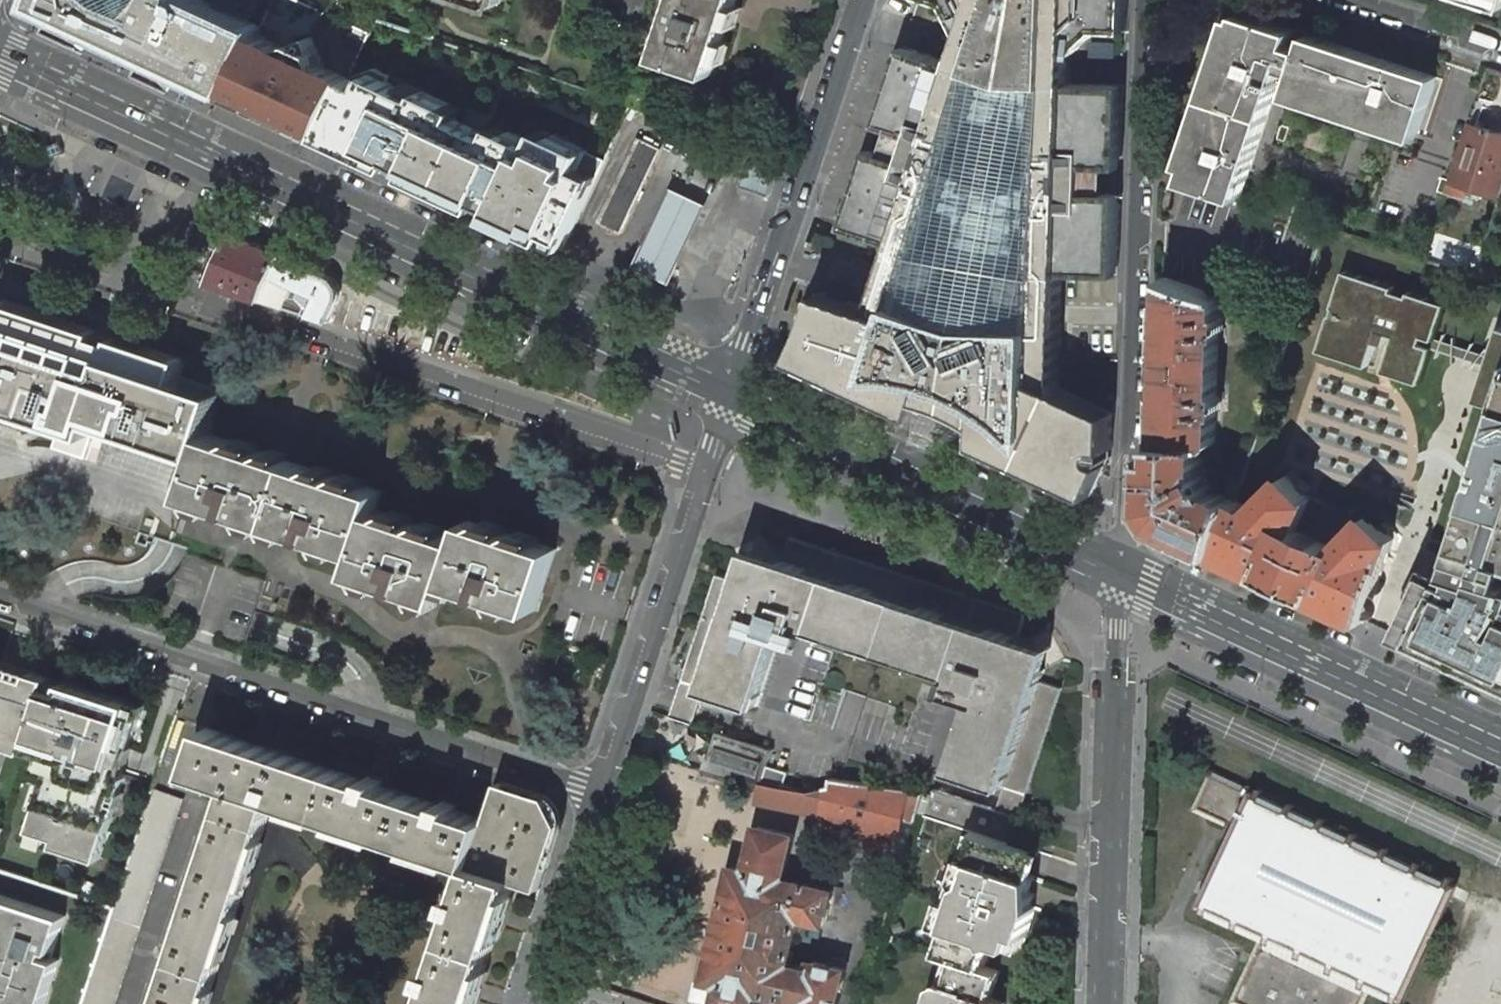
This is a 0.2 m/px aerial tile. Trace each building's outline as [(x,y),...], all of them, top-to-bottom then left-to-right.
[(35,3),(65,17),(229,93),(256,34),(261,24),(209,0),(36,0),(35,3)] [(735,0),(674,0),(655,56),(710,75),(735,0)] [(883,152),(881,151),(865,159),(847,215),(854,229),(896,243),(878,296),(875,306),(874,308),(822,291),(799,358),(880,396),(891,395),(903,395),(912,396),(924,398),(933,400),(941,402),(953,407),(961,410),(968,414),(980,421),(990,427),(997,433),(1006,441),(1012,447),(1017,454),(1024,462),(1093,494),(1108,463),(1105,461),(1107,460),(1109,460),(1111,458),(1111,456),(1111,452),(1110,450),(1108,449),(1112,449),(1113,413),(1059,388),(1062,325),(1064,273),(1107,274),(1118,263),(1120,207),(1109,194),(1106,194),(1107,168),(1109,168),(1122,156),(1124,98),(1113,86),(1069,84),(1070,58),(1098,32),(1126,33),(1127,0),(940,0),(947,2),(964,36),(955,62),(915,48),(899,57),(881,112),(888,126),(891,127),(883,152)] [(1437,76),(1240,12),(1185,179),(1240,198),(1281,77),(1292,80),(1289,89),(1418,132),(1437,76)] [(256,105),(321,139),(349,77),(314,60),(318,51),(311,33),(283,46),(256,34),(229,93),(256,105)] [(349,77),(321,139),(564,248),(600,169),(372,66),(357,60),(349,77)] [(181,95),(179,98),(186,101),(189,96),(182,93),(181,95)] [(634,103),(627,117),(631,119),(635,108),(642,110),(643,107),(634,103)] [(1471,122),(1449,188),(1468,195),(1471,185),(1500,195),(1500,132),(1471,122)] [(620,232),(660,147),(639,138),(600,222),(620,232)] [(741,185),(769,195),(783,153),(755,144),(741,185)] [(674,283),(710,203),(672,186),(636,266),(674,283)] [(1495,213),(1484,246),(1500,252),(1500,215),(1495,213)] [(209,282),(262,299),(282,255),(257,243),(232,231),(209,282)] [(330,277),(282,255),(262,299),(328,322),(338,301),(339,295),(339,291),(339,288),(337,285),(330,277)] [(1493,356),(1436,337),(1446,303),(1410,290),(1409,295),(1394,290),(1395,285),(1346,269),(1320,349),(1369,364),(1377,339),(1385,342),(1389,332),(1396,334),(1385,369),(1421,381),(1433,346),(1490,365),(1479,397),(1500,405),(1500,332),(1493,356)] [(1219,317),(1220,298),(1165,279),(1160,456),(1149,456),(1148,501),(1163,526),(1217,551),(1235,500),(1221,493),(1219,497),(1214,494),(1200,467),(1200,462),(1204,462),(1205,445),(1212,445),(1216,441),(1216,411),(1219,411),(1220,395),(1217,395),(1219,332),(1222,332),(1222,317),(1219,317)] [(182,364),(0,303),(0,333),(106,368),(110,355),(177,378),(182,364)] [(0,333),(0,401),(62,422),(54,446),(86,457),(98,420),(201,454),(209,433),(222,393),(177,378),(110,355),(106,368),(0,333)] [(1445,578),(1426,570),(1398,634),(1500,682),(1500,407),(1445,578)] [(382,490),(209,433),(201,454),(187,494),(251,515),(274,523),(361,552),(355,571),(419,592),(442,600),(448,581),(535,610),(541,593),(545,581),(555,551),(556,548),(492,527),(469,519),(463,538),(448,533),(376,509),(382,490)] [(1263,467),(1247,462),(1235,500),(1249,507),(1263,467)] [(1217,551),(1366,620),(1394,538),(1369,514),(1361,522),(1310,497),(1286,475),(1253,509),(1249,507),(1235,500),(1217,551)] [(783,562),(746,550),(734,583),(713,576),(679,682),(704,689),(739,701),(755,706),(778,636),(808,645),(814,627),(883,650),(908,575),(870,562),(790,539),(783,562)] [(1027,614),(986,601),(908,575),(883,650),(950,672),(944,690),(974,700),(953,766),(1027,792),(1060,688),(1039,680),(1050,647),(1019,637),(1027,614)] [(2,740),(28,749),(31,740),(43,703),(52,675),(0,658),(0,747),(2,740)] [(134,702),(52,675),(43,703),(31,740),(57,748),(31,828),(57,837),(54,844),(99,859),(115,809),(110,807),(115,789),(121,791),(126,776),(120,774),(140,715),(131,712),(134,702)] [(704,689),(679,682),(668,718),(692,726),(704,689)] [(668,718),(650,713),(642,737),(707,758),(704,771),(759,788),(760,789),(761,783),(771,750),(692,726),(668,718)] [(338,771),(206,727),(192,771),(230,783),(220,813),(264,828),(274,798),(324,814),(338,771)] [(1244,785),(1210,769),(1192,809),(1226,825),(1228,821),(1235,824),(1251,790),(1244,786),(1244,785)] [(365,780),(338,771),(324,814),(397,839),(411,795),(382,785),(384,779),(366,774),(365,780)] [(923,792),(832,779),(830,786),(823,810),(822,815),(899,834),(905,815),(916,818),(923,792)] [(488,821),(486,820),(472,864),(471,865),(515,880),(540,888),(561,823),(548,796),(501,781),(488,821)] [(791,788),(761,783),(760,789),(759,788),(757,801),(804,811),(806,806),(823,810),(830,786),(807,791),(791,788)] [(155,788),(84,1003),(116,1003),(183,798),(155,788)] [(944,953),(960,958),(952,984),(941,980),(934,984),(927,1003),(1007,1003),(1001,1002),(1010,975),(995,970),(1004,943),(1010,941),(1038,950),(1052,909),(1048,907),(1051,894),(1046,892),(1051,878),(1041,875),(1047,854),(1012,842),(1020,817),(935,788),(933,794),(926,813),(978,831),(962,877),(966,886),(944,953)] [(1260,794),(1251,790),(1235,824),(1201,903),(1210,907),(1206,914),(1259,939),(1371,990),(1392,1000),(1395,993),(1404,997),(1456,885),(1448,881),(1448,879),(1261,792),(1260,794)] [(439,804),(411,795),(397,839),(472,864),(486,820),(456,810),(458,804),(441,798),(439,804)] [(264,828),(220,813),(196,888),(240,903),(264,828)] [(758,826),(747,869),(733,866),(706,979),(721,983),(716,1000),(733,1003),(753,1003),(756,991),(803,1002),(803,1003),(837,1003),(845,969),(813,961),(812,967),(809,967),(808,970),(788,965),(800,916),(825,922),(830,902),(833,890),(830,889),(784,878),(794,835),(758,826)] [(515,880),(471,865),(461,895),(455,893),(451,906),(450,911),(455,913),(446,940),(490,954),(515,880)] [(838,904),(842,887),(831,885),(830,889),(833,890),(830,902),(838,904)] [(240,903),(196,888),(171,963),(215,978),(240,903)] [(59,959),(51,956),(64,917),(0,896),(0,1003),(45,1003),(59,959)] [(1259,939),(1229,1002),(1234,1003),(1365,1003),(1371,990),(1259,939)] [(446,940),(436,969),(431,967),(427,980),(425,985),(431,987),(425,1003),(474,1003),(490,954),(446,940)] [(171,963),(158,1003),(207,1003),(215,978),(171,963)]
